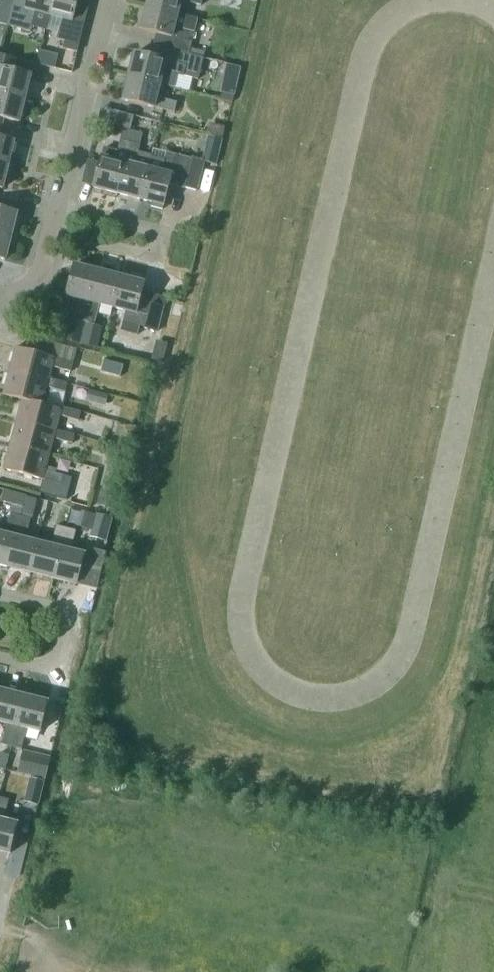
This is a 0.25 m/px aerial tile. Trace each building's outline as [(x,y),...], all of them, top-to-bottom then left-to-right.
[(8,25),(15,0),(0,0),(0,23),(8,25)] [(8,25),(31,31),(32,24),(46,28),(49,15),(53,0),(15,0),(8,25)] [(49,15),(62,18),(58,31),(56,38),(65,40),(63,48),(77,52),(85,23),(73,20),(78,0),(53,0),(49,15)] [(147,5),(178,13),(181,0),(149,0),(147,5)] [(153,45),(204,57),(205,51),(191,48),(198,17),(178,13),(147,5),(141,29),(156,33),(153,45)] [(153,45),(150,56),(136,52),(130,76),(160,84),(174,87),(177,74),(198,79),(204,57),(153,45)] [(45,50),(43,62),(61,65),(63,53),(45,50)] [(25,98),(31,74),(12,69),(15,58),(0,54),(0,92),(25,98)] [(160,84),(130,76),(124,100),(154,107),(175,112),(177,102),(157,97),(160,84)] [(3,128),(5,118),(19,122),(25,98),(0,92),(0,127),(3,128)] [(118,126),(129,129),(132,115),(121,112),(118,126)] [(9,164),(14,141),(0,137),(3,128),(0,127),(0,162),(9,164)] [(94,186),(94,187),(117,193),(130,142),(139,144),(142,134),(129,131),(123,129),(121,140),(117,152),(104,148),(102,156),(101,156),(100,163),(94,186)] [(209,158),(223,162),(229,138),(215,134),(209,158)] [(130,142),(117,193),(140,199),(148,168),(135,165),(140,145),(139,144),(130,142)] [(148,168),(140,199),(152,202),(151,206),(163,209),(164,205),(170,184),(185,188),(185,187),(197,190),(205,161),(177,154),(167,151),(165,160),(151,156),(148,168)] [(3,188),(9,164),(0,162),(0,187),(3,188)] [(11,236),(17,212),(0,208),(0,233),(11,236)] [(5,259),(11,236),(0,233),(0,258),(5,259)] [(75,319),(85,321),(98,270),(74,264),(66,295),(80,299),(75,319)] [(100,304),(113,307),(121,276),(98,270),(85,321),(95,324),(100,304)] [(166,297),(153,294),(142,291),(145,282),(121,276),(113,307),(126,310),(121,331),(137,335),(140,325),(145,327),(144,329),(157,332),(166,297)] [(64,339),(80,344),(85,322),(69,318),(64,339)] [(87,323),(81,343),(97,347),(102,327),(87,323)] [(16,346),(10,370),(48,380),(49,377),(51,369),(70,374),(73,362),(54,357),(55,357),(16,346)] [(104,359),(100,371),(119,376),(122,364),(104,359)] [(22,399),(22,400),(31,402),(32,400),(42,403),(47,386),(66,391),(68,383),(49,377),(48,380),(10,370),(3,394),(22,399)] [(85,400),(106,406),(108,395),(88,390),(85,400)] [(22,400),(17,419),(16,421),(56,432),(56,429),(60,415),(79,420),(81,411),(62,406),(62,408),(42,403),(32,400),(31,402),(22,400)] [(75,434),(56,429),(56,432),(16,421),(10,446),(49,456),(54,438),(73,443),(75,434)] [(45,470),(49,456),(10,446),(4,469),(43,479),(43,478),(43,479),(40,492),(67,499),(72,477),(45,470)] [(97,504),(109,507),(113,492),(101,489),(97,504)] [(86,512),(82,527),(93,530),(91,538),(107,542),(113,519),(86,512)] [(8,567),(20,516),(11,513),(6,533),(0,532),(0,565),(8,567)] [(8,567),(30,572),(38,542),(25,538),(30,518),(20,516),(8,567)] [(30,572),(53,578),(66,527),(56,525),(51,545),(38,542),(30,572)] [(66,527),(53,578),(77,584),(85,553),(71,550),(76,530),(66,527)] [(12,746),(24,695),(1,689),(0,694),(0,721),(7,723),(2,743),(12,746)] [(24,695),(12,746),(22,748),(27,728),(40,731),(48,701),(24,695)] [(14,753),(0,748),(0,763),(10,766),(14,753)] [(21,772),(48,779),(53,759),(26,753),(21,772)] [(9,853),(17,823),(4,819),(9,799),(0,797),(0,851),(9,853)]
